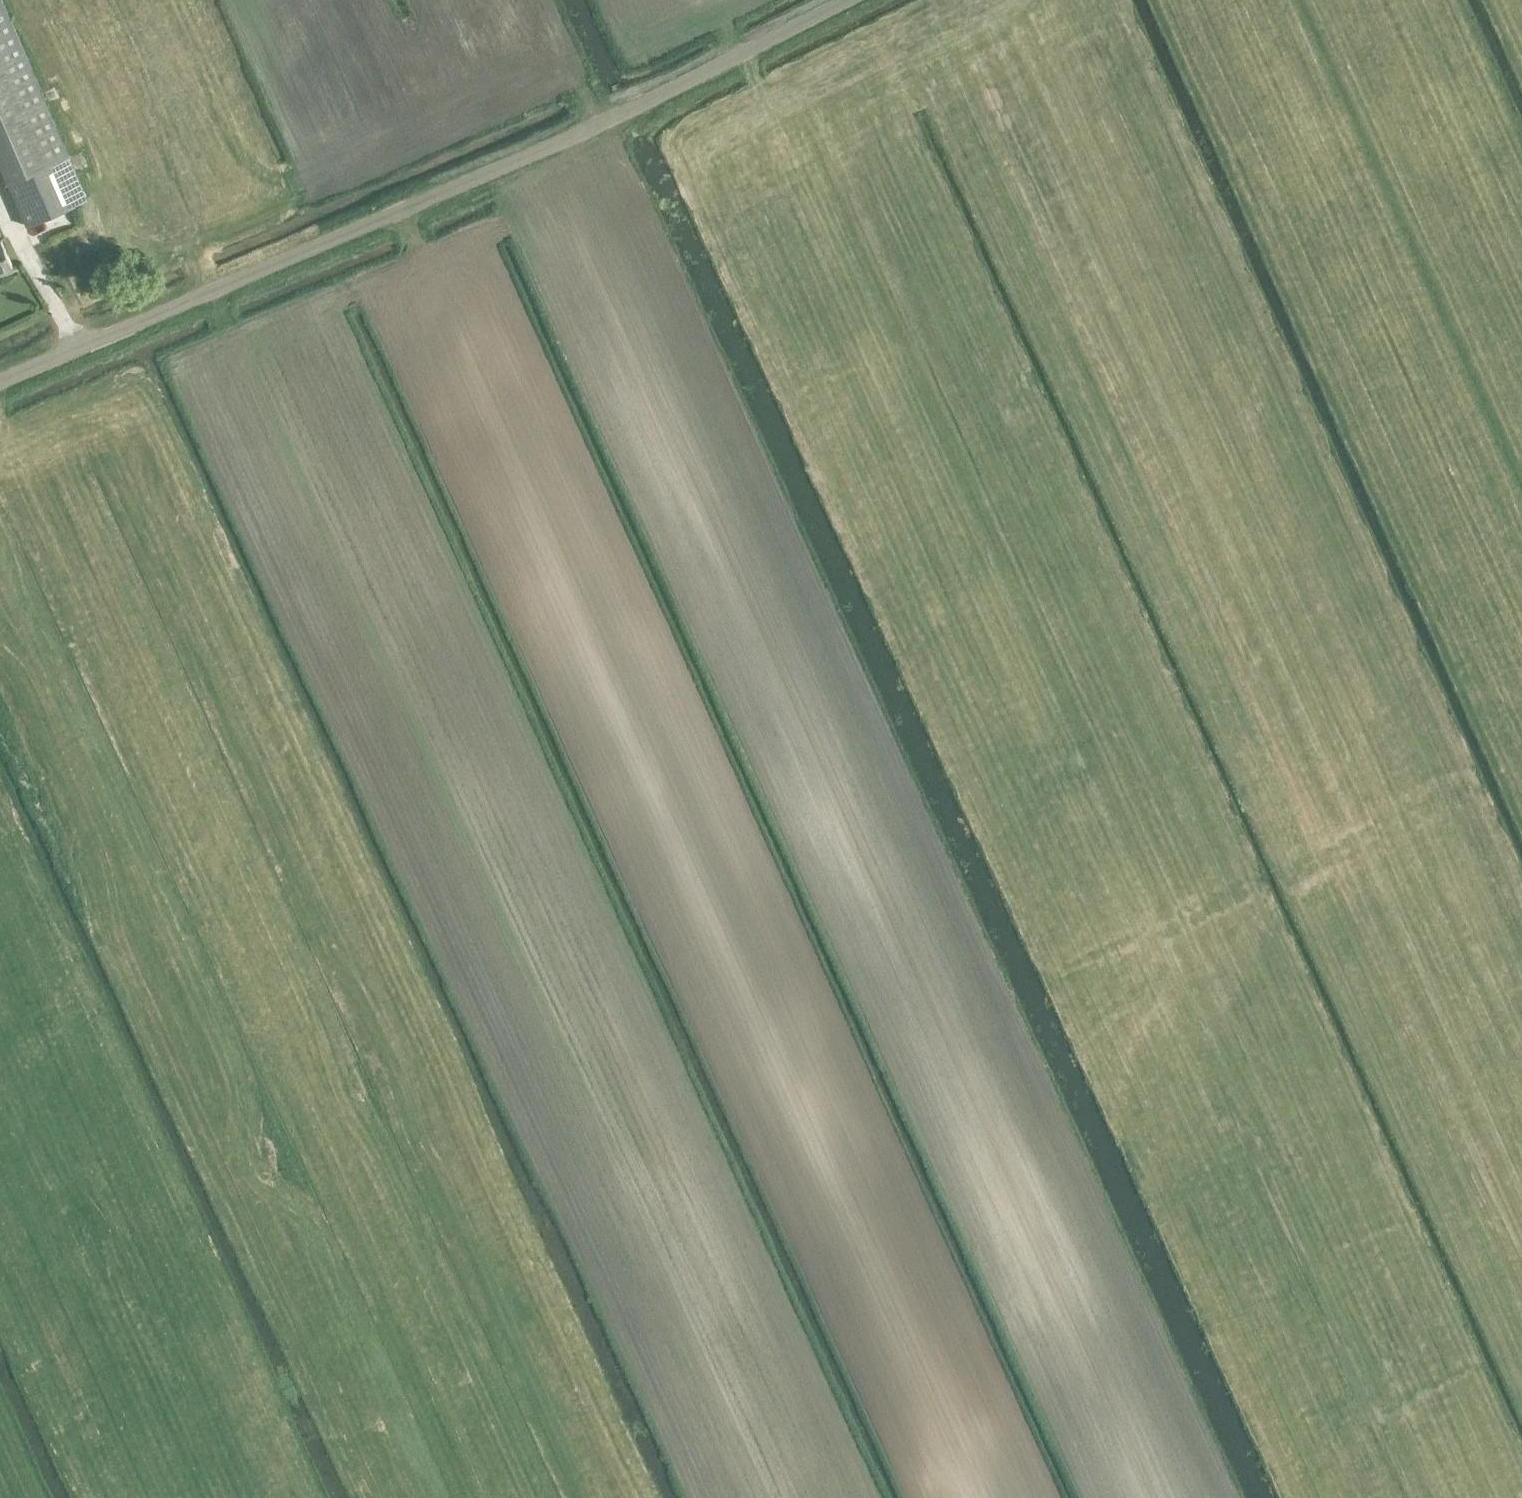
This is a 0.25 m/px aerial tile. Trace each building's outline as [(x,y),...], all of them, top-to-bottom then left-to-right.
[(28,227),(88,200),(1,0),(0,0),(0,162),(28,227)] [(12,267),(0,240),(0,273),(12,267)]
